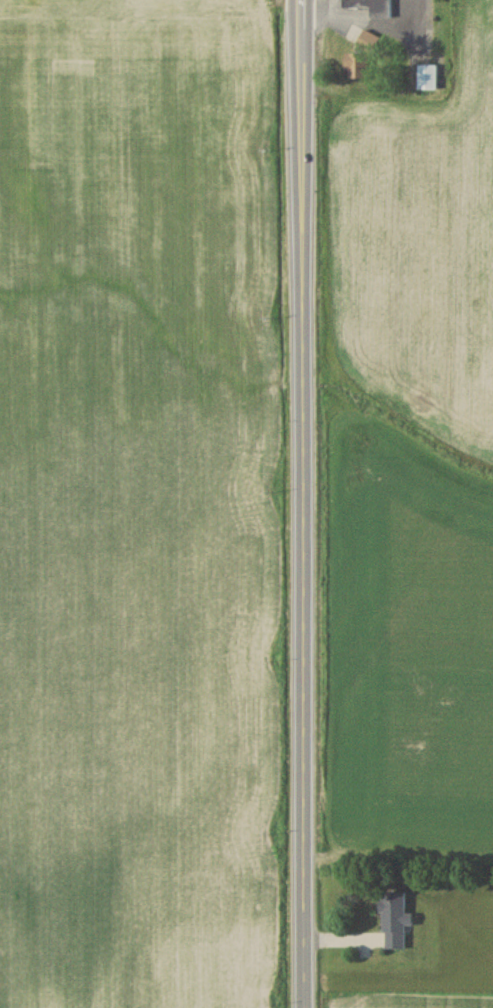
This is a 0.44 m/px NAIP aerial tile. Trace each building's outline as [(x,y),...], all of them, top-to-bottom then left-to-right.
[(370,15),(389,15),(389,0),(343,0),(342,6),(370,7),(370,15)] [(368,77),(368,51),(377,51),(377,31),(360,32),(360,51),(346,51),(347,77),(368,77)] [(417,88),(436,88),(436,63),(417,63),(417,88)] [(382,947),(404,947),(404,923),(411,923),(411,912),(404,912),(404,891),(382,891),(382,947)]
